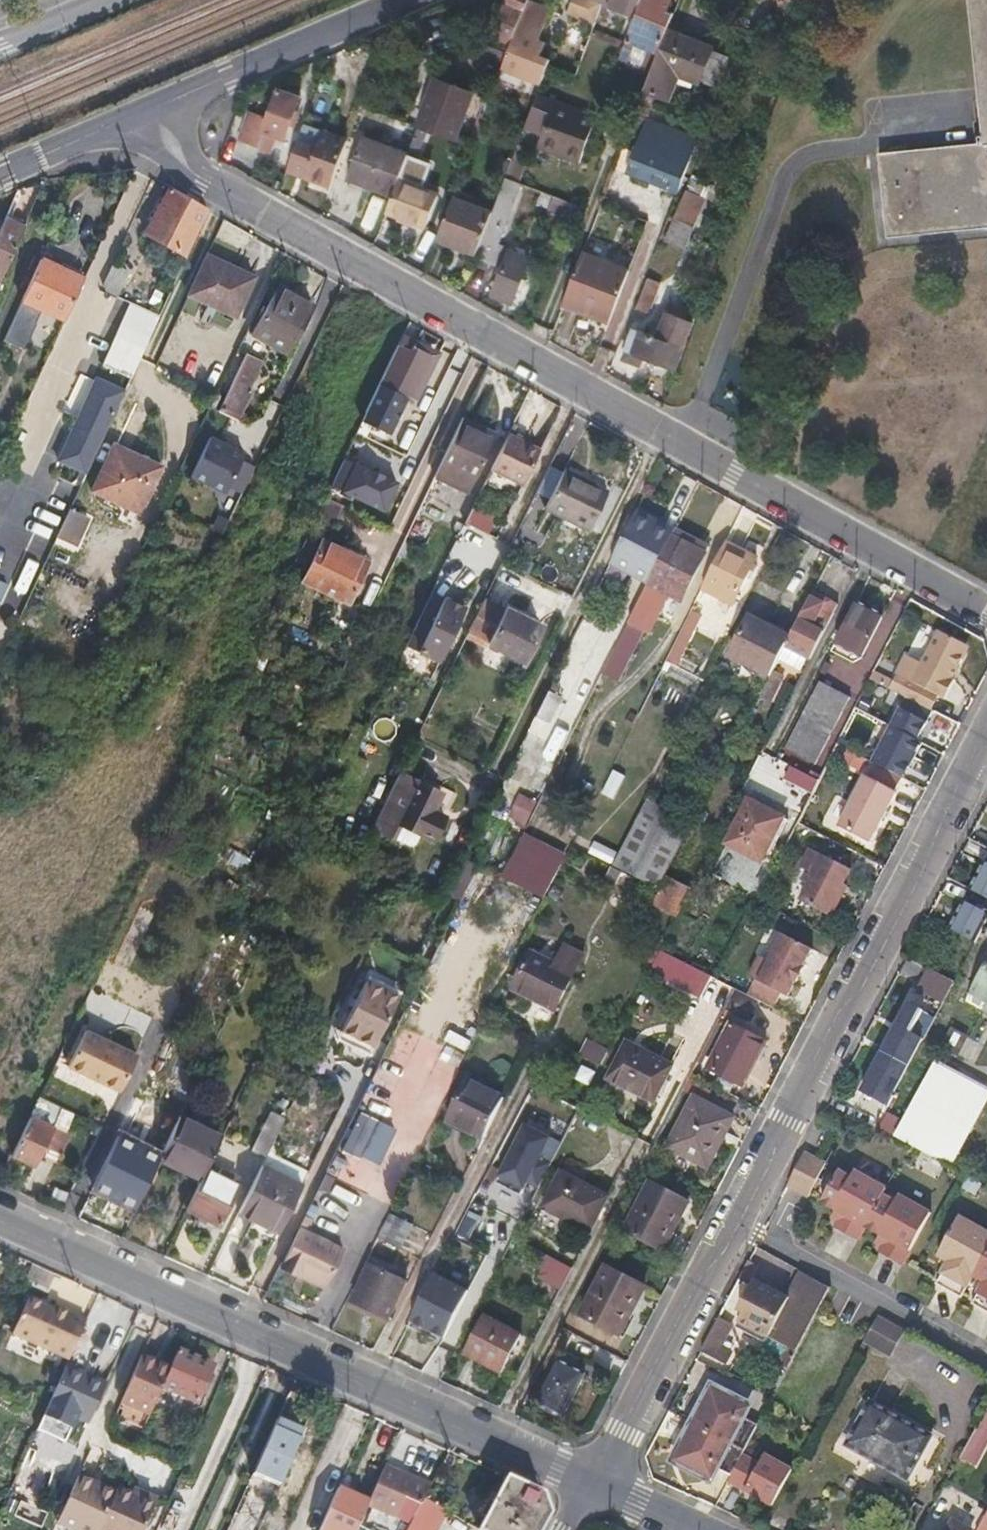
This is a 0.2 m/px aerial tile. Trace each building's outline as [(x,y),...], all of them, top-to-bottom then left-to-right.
[(490,46),(506,52),(526,0),(509,0),(490,46)] [(569,9),(597,20),(604,3),(598,0),(572,0),(569,9)] [(604,3),(636,15),(642,0),(598,0),(604,3)] [(626,42),(625,45),(657,57),(668,30),(673,18),(664,15),(670,0),(642,0),(636,15),(626,42)] [(977,65),(986,64),(986,0),(971,0),(977,65)] [(509,54),(505,64),(499,80),(518,87),(524,75),(540,81),(549,60),(540,55),(545,41),(539,39),(549,9),(529,1),(510,53),(509,54)] [(668,30),(657,57),(654,64),(700,81),(701,79),(709,56),(713,47),(668,30)] [(606,34),(603,41),(623,49),(625,45),(626,42),(606,34)] [(490,46),(479,41),(474,53),(505,64),(509,54),(506,52),(490,46)] [(725,62),(709,56),(701,79),(717,85),(725,62)] [(977,65),(980,88),(983,125),(986,124),(986,64),(977,65)] [(649,78),(640,102),(652,107),(661,83),(649,78)] [(435,80),(417,126),(419,127),(453,140),(470,93),(435,80)] [(262,133),(273,137),(283,142),(299,94),(279,88),(268,119),(250,113),(242,139),(259,145),(262,133)] [(556,100),(539,146),(579,162),(596,116),(556,100)] [(983,125),(985,144),(881,155),(889,236),(986,226),(986,124),(983,125)] [(409,150),(420,155),(428,134),(417,130),(409,150)] [(507,177),(518,182),(536,136),(524,132),(507,177)] [(297,140),(288,169),(331,185),(346,143),(321,134),(317,147),(297,140)] [(393,193),(399,182),(409,154),(363,137),(348,176),(393,193)] [(628,171),(680,191),(688,170),(635,151),(628,171)] [(477,254),(475,258),(489,263),(521,183),(518,182),(507,177),(492,213),(477,254)] [(393,193),(388,211),(425,225),(436,196),(399,182),(393,193)] [(201,220),(207,209),(186,197),(170,188),(146,233),(185,256),(201,220)] [(453,197),(438,239),(477,254),(492,213),(453,197)] [(681,206),(666,242),(686,249),(700,212),(681,206)] [(5,221),(0,232),(0,281),(24,229),(5,221)] [(584,252),(565,301),(610,319),(629,270),(584,252)] [(510,253),(492,295),(510,303),(527,260),(510,253)] [(206,255),(187,295),(234,318),(252,277),(206,255)] [(22,300),(65,321),(83,281),(40,260),(22,300)] [(112,267),(105,284),(120,291),(128,275),(112,267)] [(647,279),(636,309),(647,313),(659,283),(647,279)] [(268,306),(253,335),(286,352),(311,306),(279,288),(268,306)] [(634,329),(622,359),(640,366),(643,357),(674,368),(691,321),(667,313),(658,337),(634,329)] [(103,365),(131,379),(152,335),(123,321),(103,365)] [(417,350),(401,341),(380,385),(400,395),(411,401),(416,403),(439,356),(420,346),(417,350)] [(237,373),(219,411),(238,420),(252,391),(248,389),(260,362),(245,355),(237,373)] [(66,444),(54,470),(81,482),(123,393),(96,380),(66,444)] [(380,385),(363,421),(395,436),(411,401),(400,395),(380,385)] [(460,426),(435,477),(469,493),(493,441),(460,426)] [(541,450),(509,435),(491,471),(523,486),(541,450)] [(229,488),(242,494),(255,468),(242,461),(245,455),(211,438),(192,477),(226,494),(229,488)] [(116,447),(92,494),(138,515),(160,468),(116,447)] [(345,460),(332,487),(379,511),(392,484),(345,460)] [(564,472),(546,508),(566,518),(589,529),(607,493),(564,472)] [(464,526),(490,536),(497,518),(471,508),(464,526)] [(649,585),(676,530),(638,512),(611,566),(649,585)] [(54,542),(75,552),(89,524),(68,514),(54,542)] [(710,546),(677,529),(676,530),(649,585),(607,667),(619,673),(621,674),(643,631),(649,634),(668,596),(682,603),(710,546)] [(322,540),(303,581),(347,602),(366,562),(322,540)] [(727,542),(702,590),(732,606),(756,558),(727,542)] [(0,603),(8,584),(0,581),(0,603)] [(784,649),(810,662),(836,611),(827,606),(828,603),(829,602),(813,594),(789,639),(784,649)] [(420,619),(406,647),(438,662),(465,608),(446,599),(433,625),(420,619)] [(468,634),(524,661),(540,626),(507,610),(485,599),(468,634)] [(856,603),(835,644),(862,658),(882,617),(856,603)] [(686,611),(667,664),(681,668),(699,616),(686,611)] [(773,671),(777,663),(784,649),(789,639),(749,619),(730,656),(769,676),(773,671)] [(878,630),(865,661),(876,666),(890,635),(878,630)] [(908,695),(934,709),(940,695),(947,698),(956,681),(954,680),(951,678),(955,670),(958,672),(967,656),(964,643),(940,631),(924,663),(907,655),(898,672),(912,680),(905,694),(908,695)] [(777,663),(802,676),(810,662),(784,649),(777,663)] [(607,667),(597,686),(609,693),(619,673),(607,667)] [(769,676),(761,692),(770,696),(781,675),(773,671),(769,676)] [(821,682),(786,750),(815,765),(850,697),(821,682)] [(383,691),(318,830),(334,837),(385,735),(398,742),(401,734),(388,728),(401,700),(383,691)] [(547,693),(534,719),(548,725),(560,699),(547,693)] [(908,695),(873,760),(876,762),(886,767),(903,776),(904,777),(923,741),(919,738),(934,709),(908,695)] [(577,724),(574,729),(581,733),(570,753),(589,762),(612,718),(593,709),(590,715),(583,711),(577,724)] [(854,711),(841,737),(854,744),(867,718),(854,711)] [(865,842),(869,844),(896,792),(895,792),(903,776),(886,767),(876,762),(868,777),(866,776),(839,828),(865,842)] [(785,779),(812,793),(819,780),(792,767),(785,779)] [(368,803),(380,810),(397,777),(384,770),(368,803)] [(601,795),(615,800),(624,775),(611,770),(601,795)] [(418,782),(398,823),(432,840),(444,817),(433,812),(442,793),(418,782)] [(507,820),(526,827),(536,803),(517,796),(507,820)] [(649,801),(616,866),(658,887),(691,823),(649,801)] [(748,801),(726,843),(760,861),(782,818),(748,801)] [(520,837),(500,877),(543,899),(556,876),(563,860),(520,837)] [(592,842),(588,855),(612,863),(617,850),(592,842)] [(840,891),(843,885),(851,869),(811,848),(798,872),(812,879),(799,905),(829,921),(843,893),(840,891)] [(984,862),(970,890),(986,899),(986,864),(984,862)] [(611,867),(604,880),(616,886),(622,873),(611,867)] [(659,892),(654,902),(679,915),(693,889),(667,875),(659,892)] [(986,922),(986,914),(964,901),(949,929),(976,943),(986,922)] [(754,977),(745,994),(774,1008),(781,994),(787,997),(803,970),(802,968),(812,949),(784,934),(770,960),(760,955),(749,974),(754,977)] [(532,953),(514,990),(554,1010),(582,954),(563,945),(553,964),(532,953)] [(662,950),(650,973),(699,999),(711,976),(701,971),(662,950)] [(969,1000),(986,1009),(986,967),(969,1000)] [(943,1004),(955,983),(927,968),(916,990),(943,1004)] [(368,977),(365,981),(398,997),(400,993),(368,977)] [(365,981),(341,1031),(374,1047),(398,997),(365,981)] [(736,989),(728,1003),(736,1006),(743,992),(736,989)] [(119,1027),(127,1007),(90,992),(82,1011),(119,1027)] [(882,1091),(893,1097),(902,1081),(924,1040),(913,1034),(925,1012),(912,1005),(864,1093),(878,1100),(882,1091)] [(733,1025),(710,1069),(743,1085),(766,1043),(733,1025)] [(950,1028),(940,1047),(954,1055),(965,1035),(950,1028)] [(86,1029),(69,1065),(121,1090),(138,1054),(86,1029)] [(374,1047),(341,1031),(337,1039),(370,1055),(374,1047)] [(590,1042),(582,1058),(601,1067),(609,1051),(590,1042)] [(628,1044),(610,1079),(654,1101),(672,1067),(628,1044)] [(424,1062),(415,1090),(442,1099),(452,1072),(424,1062)] [(895,1136),(951,1166),(964,1143),(986,1100),(986,1089),(971,1081),(969,1084),(956,1077),(957,1074),(936,1062),(895,1136)] [(380,1076),(362,1112),(396,1129),(414,1093),(380,1076)] [(483,1140),(504,1099),(470,1082),(450,1123),(483,1140)] [(41,1096),(36,1106),(47,1112),(52,1101),(41,1096)] [(693,1099),(669,1146),(704,1164),(717,1140),(720,1142),(732,1119),(693,1099)] [(134,1105),(122,1127),(135,1133),(145,1110),(134,1105)] [(180,1116),(160,1159),(181,1169),(180,1171),(200,1182),(204,1174),(222,1137),(180,1116)] [(31,1117),(14,1155),(35,1164),(52,1128),(31,1117)] [(255,1143),(269,1149),(280,1127),(266,1120),(255,1143)] [(529,1180),(540,1186),(553,1159),(542,1153),(549,1140),(524,1127),(494,1185),(520,1198),(529,1180)] [(788,1184),(809,1195),(826,1163),(805,1151),(788,1184)] [(110,1152),(93,1187),(125,1202),(142,1167),(110,1152)] [(362,1188),(369,1171),(344,1161),(337,1177),(362,1188)] [(261,1164),(238,1212),(280,1233),(303,1185),(261,1164)] [(835,1210),(842,1213),(838,1221),(834,1227),(858,1240),(865,1227),(883,1196),(886,1189),(854,1171),(851,1178),(838,1171),(822,1199),(821,1202),(835,1210)] [(200,1182),(187,1210),(219,1226),(237,1190),(234,1188),(236,1182),(218,1173),(215,1179),(204,1174),(200,1182)] [(560,1174),(543,1207),(588,1230),(606,1197),(560,1174)] [(651,1183),(626,1232),(664,1251),(688,1202),(651,1183)] [(883,1196),(865,1227),(880,1234),(886,1238),(882,1245),(879,1252),(902,1265),(904,1261),(931,1214),(899,1196),(895,1203),(883,1196)] [(835,1210),(831,1217),(833,1218),(838,1221),(842,1213),(835,1210)] [(473,1241),(479,1214),(463,1211),(457,1238),(473,1241)] [(387,1214),(375,1239),(399,1251),(412,1226),(387,1214)] [(961,1298),(963,1294),(974,1275),(986,1252),(986,1232),(959,1217),(938,1256),(949,1262),(936,1284),(961,1298)] [(300,1228),(282,1264),(303,1274),(301,1277),(325,1289),(345,1250),(300,1228)] [(880,1234),(876,1242),(877,1242),(882,1245),(886,1238),(880,1234)] [(986,1312),(986,1252),(974,1275),(985,1281),(972,1304),(986,1312)] [(540,1274),(562,1285),(571,1269),(548,1257),(540,1274)] [(740,1275),(748,1279),(750,1280),(757,1266),(747,1260),(740,1275)] [(354,1302),(389,1319),(405,1285),(370,1268),(354,1302)] [(607,1268),(581,1315),(620,1334),(644,1287),(607,1268)] [(798,1350),(830,1287),(802,1272),(787,1298),(754,1280),(739,1309),(744,1312),(739,1321),(797,1351),(798,1350)] [(434,1274),(409,1322),(445,1340),(470,1292),(434,1274)] [(740,1275),(732,1289),(741,1294),(748,1279),(740,1275)] [(68,1359),(85,1320),(52,1305),(51,1308),(41,1303),(27,1297),(11,1334),(68,1359)] [(485,1316),(464,1355),(500,1374),(520,1336),(485,1316)] [(879,1316),(866,1340),(892,1354),(905,1330),(879,1316)] [(716,1321),(700,1352),(725,1364),(741,1333),(716,1321)] [(212,1367),(176,1351),(169,1367),(161,1387),(197,1403),(212,1367)] [(122,1401),(150,1414),(161,1387),(169,1367),(143,1355),(122,1401)] [(558,1362),(537,1402),(562,1415),(583,1375),(558,1362)] [(65,1366),(47,1405),(89,1422),(106,1384),(65,1366)] [(707,1406),(704,1404),(694,1424),(744,1450),(757,1425),(737,1416),(741,1408),(738,1407),(740,1403),(720,1392),(718,1397),(712,1394),(707,1406)] [(871,1402),(847,1446),(886,1468),(906,1479),(931,1435),(871,1402)] [(965,1448),(978,1455),(986,1438),(986,1414),(985,1413),(965,1448)] [(305,1431),(278,1418),(253,1473),(280,1485),(305,1431)] [(744,1450),(694,1424),(683,1445),(686,1446),(680,1457),(686,1460),(684,1464),(704,1474),(705,1471),(707,1472),(711,1465),(731,1475),(743,1453),(744,1451),(744,1450)] [(761,1463),(743,1453),(731,1475),(729,1480),(773,1505),(794,1469),(766,1454),(761,1463)] [(385,1465),(368,1502),(367,1504),(411,1522),(424,1497),(431,1485),(385,1465)] [(483,1472),(461,1517),(475,1524),(497,1479),(483,1472)] [(73,1529),(141,1529),(155,1500),(139,1493),(137,1497),(118,1489),(116,1493),(78,1477),(57,1524),(73,1529)] [(508,1477),(480,1528),(479,1529),(481,1529),(540,1529),(550,1512),(543,1493),(508,1477)] [(311,1501),(328,1510),(338,1488),(320,1480),(311,1501)] [(320,1529),(356,1529),(358,1525),(367,1504),(368,1502),(338,1488),(328,1510),(320,1529)] [(406,1529),(437,1529),(448,1510),(424,1497),(411,1522),(406,1529)] [(978,1529),(986,1529),(986,1513),(978,1529)] [(952,1521),(947,1529),(969,1529),(952,1521)]
